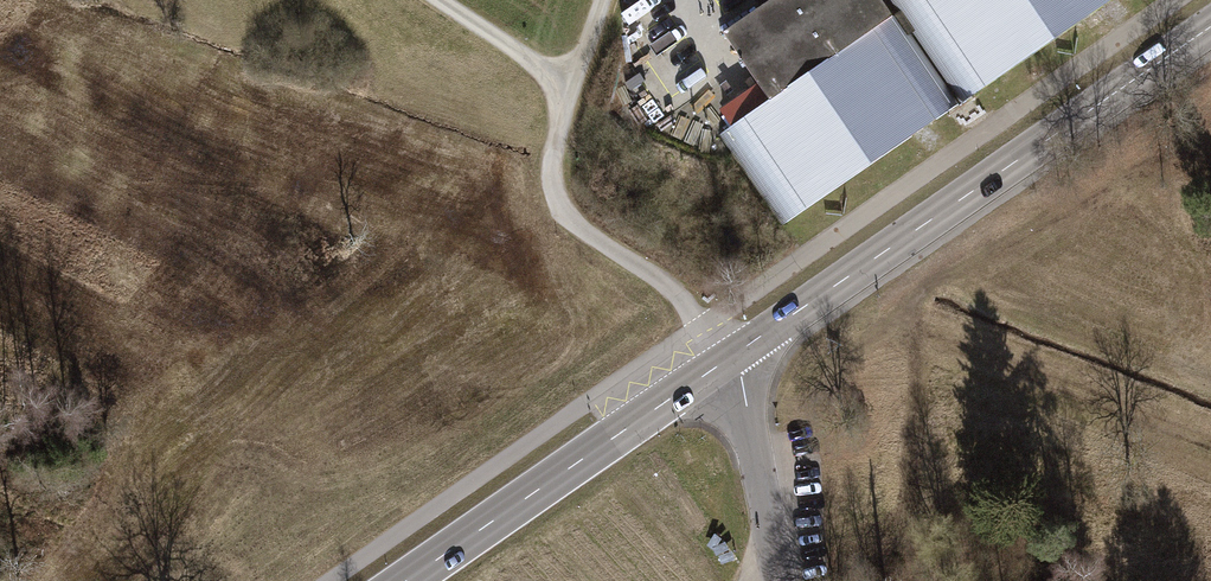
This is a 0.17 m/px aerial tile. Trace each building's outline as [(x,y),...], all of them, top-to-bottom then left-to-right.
[(761,6),(725,33),(771,101),(720,134),(783,226),(1112,0),(770,0),(761,6)]
